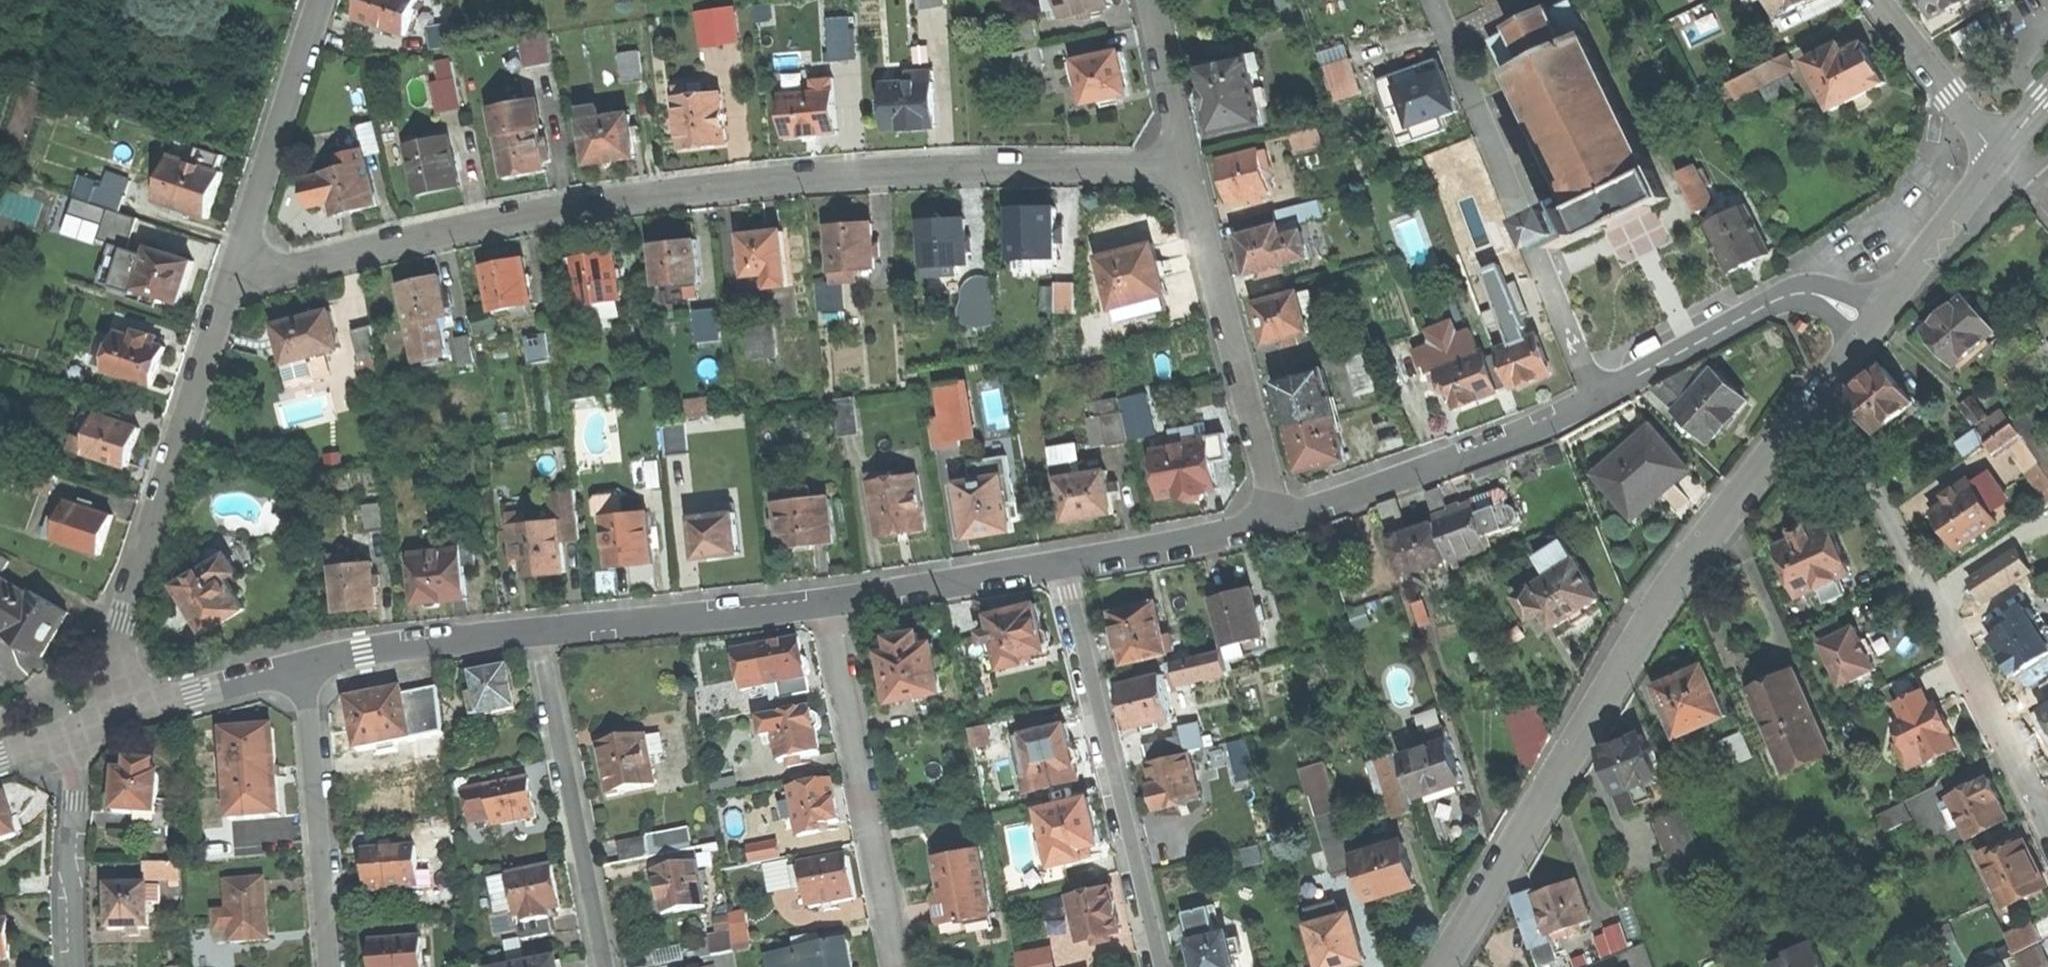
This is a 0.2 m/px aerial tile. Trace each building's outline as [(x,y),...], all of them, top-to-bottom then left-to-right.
[(356,18),(405,34),(417,0),(362,0),(356,18)] [(1060,8),(1059,0),(1047,0),(1049,10),(1060,8)] [(1060,8),(1062,17),(1081,13),(1082,20),(1094,17),(1093,10),(1111,7),(1109,0),(1059,0),(1060,8)] [(1777,15),(1808,0),(1770,0),(1777,15)] [(1934,14),(1960,0),(1927,0),(1934,14)] [(698,11),(703,46),(740,40),(735,6),(698,11)] [(1573,210),(1575,215),(1587,243),(1605,234),(1609,216),(1633,204),(1649,213),(1667,204),(1654,177),(1651,178),(1649,173),(1653,171),(1649,164),(1645,165),(1630,134),(1634,132),(1629,123),(1625,125),(1610,92),(1614,91),(1610,82),(1606,84),(1591,53),(1595,51),(1591,43),(1585,45),(1583,40),(1587,39),(1571,6),(1550,16),(1548,13),(1508,33),(1510,36),(1490,46),(1506,79),(1510,77),(1511,81),(1508,83),(1512,92),(1516,90),(1530,121),(1527,123),(1531,131),(1535,130),(1550,162),(1547,163),(1551,173),(1555,171),(1570,202),(1566,204),(1570,212),(1573,210)] [(1990,12),(1983,17),(1993,32),(2000,27),(1990,12)] [(1979,20),(1953,36),(1964,53),(1990,37),(1979,20)] [(1006,28),(1011,48),(1041,41),(1036,21),(1006,28)] [(429,30),(432,50),(459,46),(457,26),(429,30)] [(830,30),(832,60),(852,58),(850,29),(830,30)] [(531,68),(554,64),(549,34),(526,37),(531,68)] [(1807,61),(1833,111),(1886,83),(1875,61),(1865,43),(1847,52),(1842,43),(1807,61)] [(1042,47),(1014,53),(1017,70),(1045,64),(1042,47)] [(620,53),(624,83),(643,81),(640,51),(620,53)] [(1120,51),(1076,61),(1080,77),(1086,104),(1110,98),(1130,94),(1125,70),(1127,70),(1123,53),(1121,53),(1120,51)] [(1261,54),(1202,65),(1204,78),(1207,89),(1200,98),(1202,109),(1212,114),(1215,133),(1264,124),(1259,101),(1267,99),(1265,88),(1257,90),(1253,69),(1263,67),(1261,54)] [(1729,83),(1736,96),(1761,83),(1788,69),(1792,67),(1786,54),(1729,83)] [(1324,67),(1334,101),(1362,92),(1352,59),(1324,67)] [(436,65),(439,81),(455,78),(452,61),(436,65)] [(1071,79),(1080,77),(1076,61),(1067,63),(1071,79)] [(1400,88),(1413,126),(1458,111),(1450,89),(1444,72),(1441,73),(1437,61),(1420,67),(1424,79),(1400,88)] [(1795,85),(1788,69),(1761,83),(1769,98),(1795,85)] [(910,84),(884,85),(886,129),(903,128),(904,130),(917,129),(928,129),(928,127),(936,126),(934,82),(926,83),(926,72),(909,73),(910,84)] [(439,81),(432,82),(437,108),(460,104),(455,78),(439,81)] [(782,95),(786,137),(804,135),(804,137),(813,136),(820,135),(820,134),(838,132),(834,79),(819,80),(820,92),(782,95)] [(676,87),(683,149),(705,147),(727,145),(721,92),(690,96),(689,86),(676,87)] [(494,112),(498,135),(537,128),(543,127),(538,104),(494,112)] [(600,106),(582,109),(590,163),(592,163),(598,168),(608,167),(612,159),(623,158),(636,156),(633,135),(638,134),(637,126),(632,127),(630,114),(602,118),(600,106)] [(1366,124),(1368,133),(1381,130),(1378,121),(1366,124)] [(359,126),(367,155),(382,151),(374,122),(359,126)] [(1293,133),(1297,149),(1324,143),(1320,127),(1293,133)] [(498,135),(506,177),(526,173),(545,170),(537,128),(498,135)] [(406,145),(417,195),(440,190),(459,186),(448,136),(406,145)] [(201,148),(196,164),(219,171),(224,156),(201,148)] [(1266,149),(1221,160),(1227,183),(1232,202),(1254,196),(1256,204),(1267,201),(1265,194),(1273,192),(1268,173),(1272,172),(1266,149)] [(345,167),(366,162),(363,150),(342,155),(345,167)] [(158,200),(209,217),(216,195),(223,173),(219,171),(196,164),(172,156),(158,200)] [(377,205),(366,162),(345,167),(325,173),(326,176),(332,198),(336,216),(358,210),(377,205)] [(1694,164),(1678,172),(1699,213),(1715,205),(1706,187),(1713,184),(1704,167),(1697,171),(1694,164)] [(309,204),(332,198),(326,176),(304,182),(309,204)] [(97,186),(92,201),(121,211),(126,196),(97,186)] [(70,214),(103,225),(109,208),(75,197),(70,214)] [(1320,199),(1277,211),(1281,226),(1325,215),(1320,199)] [(1748,262),(1770,252),(1747,205),(1706,226),(1728,272),(1748,262)] [(139,218),(109,208),(103,225),(102,230),(132,240),(139,218)] [(1035,208),(1013,208),(1013,258),(1037,258),(1037,268),(1050,268),(1050,258),(1057,258),(1057,241),(1064,241),(1064,228),(1056,228),(1056,208),(1035,208)] [(1238,221),(1242,236),(1281,226),(1277,211),(1238,221)] [(1559,256),(1587,243),(1575,215),(1547,228),(1559,256)] [(924,221),(922,221),(925,279),(943,278),(943,265),(969,264),(967,252),(975,251),(974,238),(966,239),(964,219),(954,219),(942,220),(924,221)] [(853,224),(830,226),(834,282),(848,281),(848,270),(876,268),(875,257),(882,256),(881,243),(874,244),(873,223),(853,224)] [(1281,226),(1242,236),(1247,255),(1252,273),(1261,271),(1263,279),(1288,273),(1286,264),(1310,257),(1304,233),(1284,238),(1281,226)] [(764,233),(742,235),(745,258),(738,259),(740,269),(746,268),(747,276),(769,273),(788,271),(783,231),(764,233)] [(655,245),(660,285),(702,280),(697,240),(674,243),(655,245)] [(101,282),(114,286),(126,247),(113,243),(101,282)] [(1155,245),(1102,259),(1115,309),(1116,309),(1164,297),(1168,295),(1162,271),(1155,245)] [(136,293),(137,289),(148,254),(126,247),(114,286),(136,293)] [(195,261),(151,247),(148,254),(137,289),(142,290),(156,294),(182,303),(188,282),(195,261)] [(595,254),(575,257),(583,306),(623,300),(615,251),(595,254)] [(515,307),(532,304),(523,257),(503,261),(483,265),(492,311),(515,307)] [(1482,271),(1511,346),(1528,339),(1525,330),(1527,329),(1521,313),(1528,311),(1517,282),(1508,285),(1500,264),(1482,271)] [(790,285),(788,271),(769,273),(770,287),(790,285)] [(420,280),(401,284),(410,326),(441,319),(449,317),(447,307),(453,305),(450,293),(444,295),(439,275),(420,280)] [(834,284),(834,282),(818,284),(820,312),(844,310),(842,283),(834,284)] [(1077,283),(1057,282),(1057,312),(1076,312),(1077,283)] [(708,295),(706,283),(670,287),(671,299),(708,295)] [(152,307),(156,294),(142,290),(138,302),(152,307)] [(1313,291),(1300,294),(1305,311),(1318,307),(1313,291)] [(981,293),(963,295),(965,321),(984,319),(981,293)] [(1300,294),(1261,304),(1266,322),(1260,324),(1262,333),(1265,343),(1285,338),(1287,346),(1300,343),(1298,334),(1310,331),(1305,311),(1300,294)] [(1167,310),(1164,297),(1116,309),(1119,323),(1167,310)] [(1927,331),(1958,365),(1994,331),(1964,298),(1946,314),(1927,331)] [(534,311),(532,304),(515,307),(516,314),(534,311)] [(718,308),(695,311),(699,343),(722,341),(718,308)] [(331,310),(277,324),(285,355),(287,363),(288,363),(294,386),(316,380),(310,357),(341,349),(331,310)] [(473,320),(476,334),(497,330),(494,316),(473,320)] [(449,354),(441,319),(410,326),(419,361),(449,354)] [(1433,379),(1442,376),(1440,370),(1482,354),(1472,330),(1459,335),(1454,322),(1429,331),(1435,345),(1417,351),(1423,368),(1428,366),(1433,379)] [(773,323),(748,326),(753,360),(777,358),(773,323)] [(353,328),(356,355),(370,353),(378,352),(375,325),(353,328)] [(1339,335),(1344,353),(1348,352),(1373,346),(1368,327),(1339,335)] [(106,369),(155,385),(162,365),(167,347),(154,343),(156,336),(139,330),(137,337),(119,332),(106,369)] [(545,332),(525,335),(529,362),(549,359),(545,332)] [(457,339),(462,366),(475,363),(470,336),(457,339)] [(1499,350),(1501,354),(1513,386),(1551,372),(1544,353),(1537,336),(1528,339),(1511,346),(1499,350)] [(1384,388),(1373,346),(1348,352),(1359,394),(1384,388)] [(370,353),(356,355),(358,370),(372,368),(370,353)] [(1442,376),(1452,401),(1457,399),(1460,409),(1472,404),(1483,401),(1482,398),(1500,391),(1488,359),(1486,353),(1482,354),(1440,370),(1442,376)] [(1501,354),(1488,359),(1500,391),(1513,386),(1501,354)] [(1849,396),(1879,431),(1913,403),(1883,367),(1866,382),(1849,396)] [(1698,385),(1679,405),(1676,408),(1710,440),(1729,419),(1748,400),(1714,368),(1698,385)] [(1293,426),(1341,414),(1337,398),(1333,399),(1325,369),(1310,373),(1310,376),(1282,383),(1288,405),(1293,426)] [(1656,384),(1679,405),(1698,385),(1682,370),(1656,384)] [(943,418),(947,442),(963,440),(973,438),(963,380),(938,385),(943,418)] [(608,394),(610,406),(626,403),(624,391),(608,394)] [(1148,394),(1121,399),(1130,439),(1157,433),(1148,394)] [(840,437),(858,434),(853,397),(835,399),(840,437)] [(1960,406),(1977,429),(1990,420),(1973,397),(1960,406)] [(713,399),(686,403),(689,419),(716,415),(713,399)] [(1977,429),(1986,441),(2012,422),(2004,410),(1990,420),(1977,429)] [(87,411),(79,435),(91,439),(98,414),(87,411)] [(1108,444),(1108,446),(1128,441),(1122,411),(1101,415),(1101,414),(1088,417),(1095,447),(1108,444)] [(124,415),(113,412),(111,418),(98,414),(91,439),(79,435),(75,449),(129,466),(135,447),(141,428),(122,422),(124,415)] [(1345,430),(1341,414),(1293,426),(1301,459),(1298,459),(1301,471),(1330,464),(1348,459),(1341,431),(1345,430)] [(964,445),(963,440),(947,442),(943,418),(929,420),(934,450),(964,445)] [(685,422),(663,425),(667,457),(689,454),(685,422)] [(2012,422),(1986,441),(1995,454),(2008,444),(2021,435),(2012,422)] [(1598,474),(1636,517),(1664,492),(1690,468),(1652,426),(1598,474)] [(1186,446),(1185,441),(1200,438),(1198,427),(1171,431),(1174,448),(1186,446)] [(1967,455),(1986,441),(1977,429),(1958,443),(1967,455)] [(1200,438),(1185,441),(1186,446),(1174,448),(1154,451),(1162,497),(1180,494),(1181,497),(1185,497),(1186,498),(1189,501),(1196,500),(1202,499),(1204,495),(1204,493),(1208,493),(1208,490),(1218,489),(1213,461),(1229,459),(1224,434),(1200,438)] [(2041,462),(2021,435),(2008,444),(2027,471),(2041,462)] [(1553,464),(1564,460),(1558,446),(1547,450),(1553,464)] [(341,453),(327,455),(329,469),(344,467),(341,453)] [(992,534),(1013,531),(1008,504),(1016,503),(1008,456),(974,462),(977,481),(960,484),(969,538),(992,534)] [(1510,467),(1507,460),(1475,472),(1478,479),(1510,467)] [(659,461),(647,463),(649,488),(662,487),(659,461)] [(2041,462),(2027,471),(2047,500),(2047,471),(2041,462)] [(1060,478),(1067,521),(1091,517),(1114,514),(1107,471),(1096,473),(1096,472),(1082,474),(1082,475),(1074,476),(1072,465),(1053,468),(1055,479),(1060,478)] [(323,473),(325,488),(351,484),(349,470),(323,473)] [(869,476),(880,538),(903,534),(926,530),(917,475),(890,479),(889,472),(869,476)] [(1990,472),(1972,486),(1992,514),(2011,501),(1990,472)] [(1949,538),(1958,550),(1998,521),(1992,514),(1972,486),(1967,479),(1944,497),(1947,502),(1932,513),(1934,516),(1932,518),(1942,532),(1944,531),(1949,538)] [(792,489),(793,500),(811,498),(810,487),(792,489)] [(1428,492),(1437,519),(1453,513),(1444,487),(1428,492)] [(1475,499),(1477,505),(1488,537),(1517,527),(1516,523),(1523,521),(1518,505),(1510,508),(1508,502),(1513,501),(1508,487),(1475,499)] [(552,493),(555,521),(561,520),(564,541),(581,539),(576,490),(552,493)] [(597,518),(605,517),(605,516),(626,514),(624,498),(619,494),(598,496),(595,501),(597,518)] [(810,546),(834,543),(829,496),(811,498),(793,500),(777,502),(782,549),(810,546)] [(1381,504),(1392,534),(1410,528),(1399,497),(1381,504)] [(114,516),(69,501),(63,521),(53,517),(47,536),(101,553),(108,533),(114,516)] [(365,505),(368,531),(399,528),(396,501),(365,505)] [(509,503),(510,514),(525,512),(524,502),(509,503)] [(719,515),(735,513),(734,502),(718,504),(719,515)] [(1453,513),(1437,519),(1451,558),(1452,560),(1491,547),(1488,537),(1477,505),(1462,510),(1453,513)] [(605,517),(611,568),(633,565),(653,563),(648,511),(626,514),(605,516),(605,517)] [(510,514),(511,526),(527,524),(525,512),(510,514)] [(692,518),(697,558),(716,556),(740,553),(735,513),(719,515),(692,518)] [(1410,528),(1392,534),(1405,574),(1451,558),(1437,519),(1423,523),(1410,528)] [(527,524),(511,526),(514,558),(524,557),(526,577),(546,575),(567,572),(564,541),(561,520),(555,521),(527,524)] [(1777,547),(1800,597),(1822,587),(1841,579),(1852,573),(1829,524),(1810,532),(1807,526),(1799,529),(1793,532),(1796,539),(1777,547)] [(1541,562),(1550,577),(1579,559),(1567,540),(1538,557),(1541,562)] [(464,548),(413,554),(418,603),(429,602),(429,604),(431,607),(440,606),(442,603),(442,601),(454,600),(469,598),(465,566),(464,548)] [(1970,578),(1984,600),(2031,570),(2017,548),(1970,578)] [(333,555),(339,612),(358,610),(379,607),(376,586),(382,586),(381,575),(375,575),(374,562),(348,565),(347,553),(333,555)] [(178,585),(207,632),(228,620),(245,609),(227,579),(239,572),(229,555),(178,585)] [(8,629),(5,634),(43,656),(55,637),(69,612),(31,590),(29,593),(0,577),(7,560),(0,557),(0,625),(8,629)] [(1520,595),(1533,617),(1544,611),(1553,627),(1571,616),(1584,608),(1592,603),(1602,597),(1579,559),(1550,577),(1523,593),(1520,595)] [(1514,579),(1523,593),(1550,577),(1541,562),(1514,579)] [(1848,593),(1841,579),(1822,587),(1828,602),(1848,593)] [(1215,598),(1227,647),(1266,637),(1254,588),(1233,593),(1215,598)] [(1118,637),(1124,661),(1167,651),(1163,635),(1155,600),(1111,611),(1118,637)] [(1424,600),(1414,603),(1421,626),(1431,623),(1424,600)] [(1037,604),(990,615),(994,631),(985,633),(987,642),(996,640),(1003,668),(1027,663),(1027,662),(1035,661),(1033,653),(1048,650),(1047,646),(1049,645),(1051,641),(1049,632),(1045,630),(1044,630),(1042,624),(1037,604)] [(1365,606),(1350,611),(1357,631),(1372,625),(1365,606)] [(1589,616),(1584,608),(1571,616),(1576,624),(1589,616)] [(1992,638),(2002,654),(2015,674),(2047,652),(2047,636),(2043,628),(2031,609),(2026,612),(2023,608),(2005,619),(2009,626),(1992,638)] [(1825,633),(1828,639),(1845,631),(1837,614),(1814,626),(1819,636),(1825,633)] [(1526,636),(1519,625),(1505,634),(1512,645),(1526,636)] [(1843,685),(1876,668),(1867,648),(1855,626),(1845,631),(1828,639),(1822,642),(1843,685)] [(918,632),(891,638),(893,651),(883,653),(886,668),(888,680),(888,682),(888,685),(888,687),(889,692),(890,694),(892,697),(893,701),(944,691),(940,673),(937,658),(934,643),(921,645),(918,632)] [(1172,633),(1163,635),(1167,651),(1176,649),(1172,633)] [(801,642),(735,654),(743,691),(778,685),(809,679),(808,677),(809,676),(812,672),(810,662),(805,659),(804,659),(803,651),(801,642)] [(1167,651),(1170,663),(1195,656),(1192,645),(1176,649),(1167,651)] [(1170,663),(1169,663),(1176,691),(1189,687),(1187,680),(1228,670),(1224,650),(1195,656),(1170,663)] [(947,656),(937,658),(940,673),(950,671),(947,656)] [(1657,687),(1679,736),(1726,716),(1705,666),(1680,677),(1657,687)] [(1750,689),(1785,767),(1830,747),(1795,669),(1771,679),(1750,689)] [(469,695),(474,717),(515,709),(511,689),(508,670),(474,677),(477,694),(469,695)] [(1162,674),(1120,684),(1125,706),(1129,725),(1144,721),(1146,729),(1160,725),(1158,717),(1171,714),(1162,674)] [(811,694),(809,679),(778,685),(781,700),(811,694)] [(437,689),(403,695),(412,739),(444,733),(437,689)] [(348,702),(358,751),(381,746),(396,743),(412,739),(403,695),(402,691),(374,696),(348,702)] [(1899,734),(1936,716),(1924,691),(1897,704),(1904,719),(1894,724),(1899,734)] [(1511,717),(1532,772),(1552,738),(1541,707),(1511,717)] [(813,711),(760,721),(764,738),(775,736),(780,763),(822,756),(818,740),(817,731),(819,731),(821,726),(820,718),(816,715),(814,715),(813,711)] [(1937,718),(1936,716),(1899,734),(1901,739),(1895,742),(1909,769),(1929,760),(1930,762),(1957,748),(1949,732),(1951,731),(1947,723),(1943,715),(1937,718)] [(1186,737),(1190,752),(1206,748),(1200,722),(1184,726),(1186,737)] [(997,723),(986,725),(990,745),(1001,743),(997,723)] [(1067,724),(1025,734),(1030,752),(1071,743),(1067,724)] [(976,748),(990,745),(986,725),(972,728),(976,748)] [(1418,735),(1423,749),(1451,740),(1446,726),(1418,735)] [(230,820),(281,816),(277,775),(273,728),(223,732),(230,820)] [(1718,744),(1727,766),(1754,755),(1744,732),(1718,744)] [(1023,776),(1035,774),(1030,752),(1025,734),(1014,737),(1023,776)] [(1621,742),(1601,750),(1618,793),(1630,787),(1647,781),(1656,777),(1660,776),(1643,734),(1621,742)] [(645,737),(599,746),(603,768),(607,785),(606,786),(608,797),(619,795),(619,793),(654,786),(650,764),(646,743),(645,737)] [(1150,761),(1190,752),(1186,737),(1147,746),(1150,761)] [(1229,744),(1239,783),(1258,778),(1248,739),(1229,744)] [(661,740),(646,743),(650,764),(665,761),(661,740)] [(1406,755),(1420,795),(1440,789),(1464,781),(1451,740),(1423,749),(1406,755)] [(990,745),(976,748),(979,762),(1005,757),(1002,742),(1001,743),(990,745)] [(397,749),(396,743),(381,746),(382,752),(397,749)] [(1071,743),(1030,752),(1035,774),(1038,789),(1080,780),(1077,769),(1076,763),(1077,762),(1080,758),(1078,750),(1074,747),(1072,748),(1071,743)] [(1201,797),(1190,752),(1150,761),(1156,782),(1152,783),(1155,795),(1158,808),(1201,797)] [(1378,760),(1396,816),(1411,812),(1393,755),(1378,760)] [(137,813),(156,815),(157,800),(159,775),(153,775),(154,763),(129,762),(128,773),(117,772),(116,795),(114,812),(137,813)] [(1312,792),(1319,817),(1340,811),(1326,763),(1302,770),(1309,793),(1312,792)] [(1025,792),(1038,789),(1035,774),(1023,776),(1021,777),(1025,792)] [(1964,821),(1972,836),(2011,816),(2003,800),(2004,799),(2000,792),(1992,775),(1951,795),(1952,796),(1964,821)] [(1658,782),(1656,777),(1647,781),(1649,786),(1658,782)] [(711,783),(713,795),(738,790),(736,778),(711,783)] [(530,780),(467,792),(473,821),(492,817),(494,827),(537,818),(534,800),(530,780)] [(796,820),(800,838),(831,832),(830,826),(840,824),(836,804),(832,784),(791,792),(793,805),(796,820)] [(1639,809),(1630,787),(1618,793),(1626,815),(1639,809)] [(1955,825),(1964,821),(1952,796),(1942,801),(1955,825)] [(18,835),(6,797),(0,799),(0,841),(18,835)] [(1089,797),(1040,809),(1054,865),(1094,855),(1091,845),(1100,843),(1094,819),(1089,797)] [(171,801),(157,800),(156,815),(137,813),(135,832),(169,834),(171,801)] [(1905,800),(1879,812),(1887,829),(1913,817),(1905,800)] [(785,822),(796,820),(793,805),(782,807),(785,822)] [(1683,809),(1656,820),(1676,871),(1690,865),(1695,879),(1709,874),(1683,809)] [(1336,874),(1357,868),(1353,856),(1340,811),(1319,817),(1336,874)] [(687,832),(668,836),(671,854),(691,850),(687,832)] [(668,836),(648,840),(651,857),(671,854),(668,836)] [(618,844),(622,863),(651,857),(648,840),(647,838),(618,844)] [(1357,868),(1366,899),(1390,892),(1416,885),(1403,841),(1353,856),(1357,868)] [(2005,843),(1982,855),(2007,906),(2047,886),(2036,862),(2025,841),(2008,849),(2005,843)] [(749,849),(752,865),(781,860),(778,844),(749,849)] [(1246,866),(1264,861),(1260,845),(1242,850),(1246,866)] [(978,846),(940,854),(948,893),(943,894),(933,895),(936,910),(939,924),(952,922),(992,914),(978,846)] [(382,850),(364,852),(366,874),(367,892),(431,888),(430,873),(418,874),(416,848),(393,849),(382,850)] [(935,855),(943,894),(948,893),(940,854),(935,855)] [(847,858),(802,866),(805,881),(810,909),(855,900),(851,879),(847,858)] [(668,864),(669,870),(687,866),(686,860),(668,864)] [(145,863),(145,880),(180,880),(181,863),(145,863)] [(669,870),(654,873),(659,895),(663,916),(706,907),(702,890),(700,878),(697,864),(687,866),(669,870)] [(1682,885),(1695,879),(1690,865),(1676,871),(1682,885)] [(795,883),(805,881),(802,866),(792,868),(795,883)] [(515,906),(517,919),(523,918),(524,923),(550,918),(549,913),(562,910),(558,891),(553,868),(509,877),(515,906)] [(708,876),(700,878),(702,890),(710,888),(708,876)] [(498,909),(515,906),(509,877),(492,880),(498,909)] [(1557,885),(1535,892),(1549,934),(1570,927),(1572,933),(1582,930),(1580,923),(1592,919),(1578,878),(1557,885)] [(231,944),(270,940),(268,912),(265,879),(226,882),(228,912),(215,913),(216,933),(230,932),(231,944)] [(161,886),(149,887),(149,904),(161,904),(161,886)] [(1111,886),(1070,896),(1073,912),(1080,940),(1121,930),(1115,904),(1111,886)] [(149,887),(109,888),(109,909),(110,930),(150,929),(149,904),(149,887)] [(1552,940),(1549,934),(1535,892),(1515,899),(1531,947),(1552,940)] [(1040,903),(1044,919),(1073,912),(1070,896),(1040,903)] [(1309,909),(1313,925),(1339,918),(1335,902),(1309,909)] [(1184,910),(1191,939),(1215,933),(1208,904),(1184,910)] [(728,914),(729,917),(732,936),(734,951),(751,948),(745,911),(728,914)] [(994,926),(992,914),(952,922),(954,934),(994,926)] [(1313,925),(1311,926),(1323,966),(1340,966),(1348,965),(1356,963),(1365,960),(1353,914),(1339,918),(1313,925)] [(715,920),(718,938),(732,936),(729,917),(715,920)] [(553,934),(550,918),(524,923),(518,925),(521,941),(553,934)] [(0,920),(0,960),(8,960),(9,960),(8,941),(7,920),(0,920)] [(1614,952),(1630,947),(1622,923),(1606,929),(1614,952)] [(2008,936),(2016,953),(2043,941),(2035,923),(2008,936)] [(1191,939),(1194,951),(1197,961),(1191,962),(1192,966),(1236,966),(1233,953),(1230,939),(1227,930),(1215,933),(1191,939)] [(702,959),(706,958),(735,953),(734,951),(732,936),(718,938),(699,941),(702,959)] [(1239,936),(1230,939),(1233,953),(1243,950),(1239,936)] [(373,966),(423,966),(421,938),(371,943),(373,964),(373,966)] [(848,943),(768,958),(769,966),(853,966),(848,943)] [(1647,944),(1620,954),(1624,966),(1655,966),(1647,944)] [(1770,964),(1771,966),(1824,966),(1814,945),(1770,964)] [(684,961),(681,946),(653,952),(656,966),(684,961)] [(2018,958),(2023,966),(2047,966),(2047,956),(2043,946),(2018,958)] [(1016,954),(1019,966),(1055,966),(1051,947),(1016,954)] [(1982,966),(1992,966),(2002,962),(1996,949),(1978,957),(1982,966)] [(708,966),(737,966),(735,953),(706,958),(708,966)]
